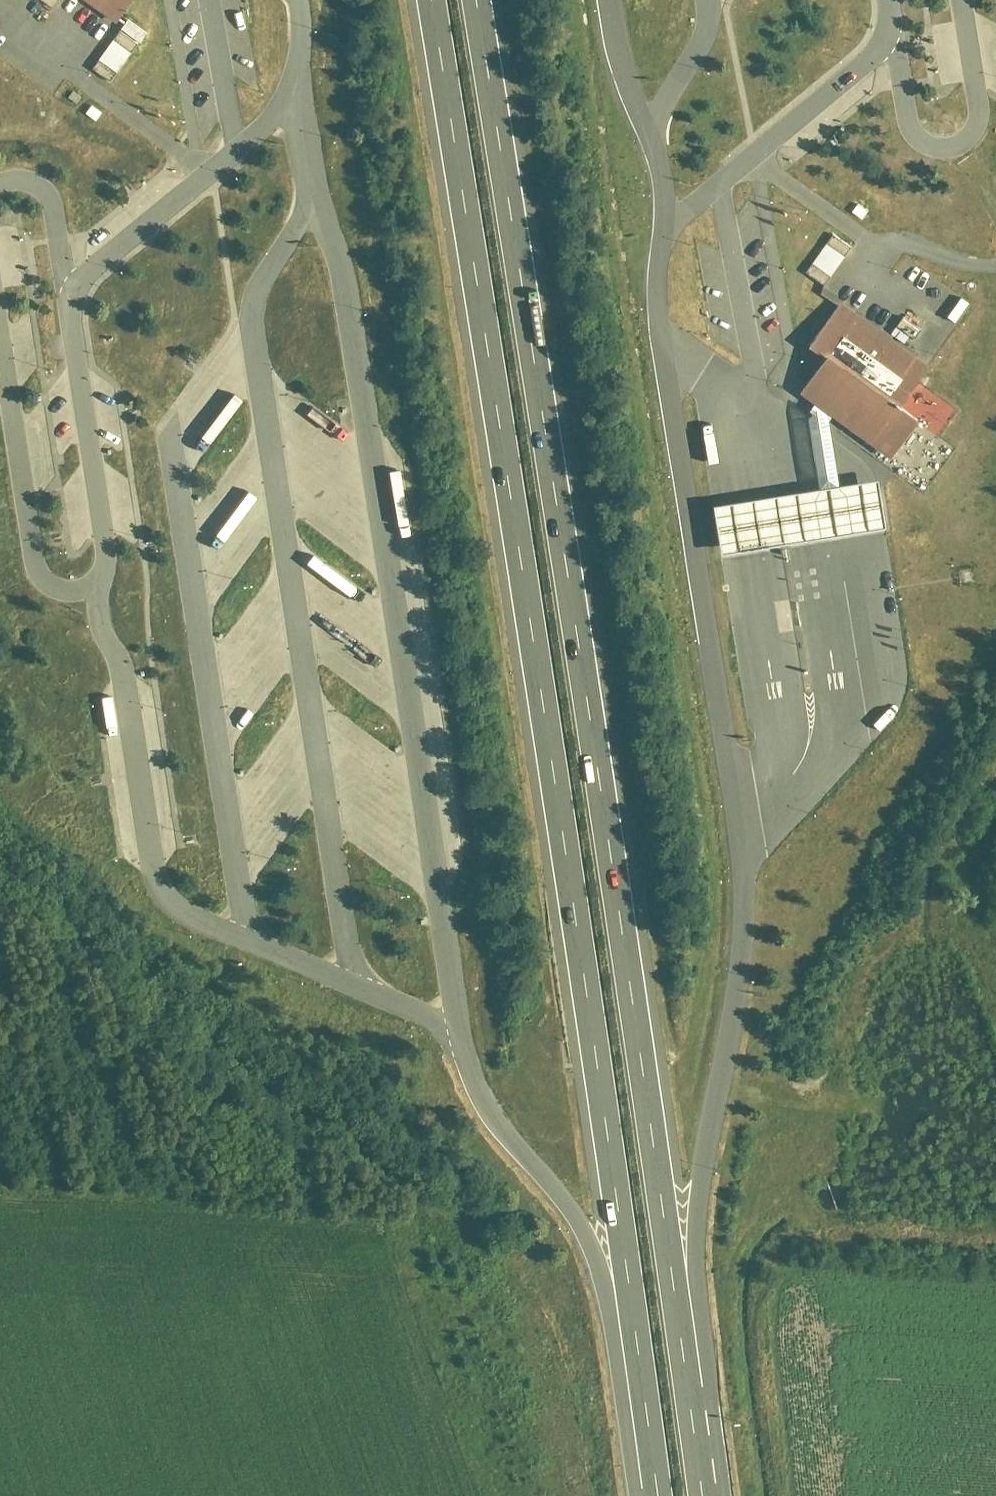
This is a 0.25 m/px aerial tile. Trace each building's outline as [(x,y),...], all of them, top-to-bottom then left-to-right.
[(124,18),(137,0),(99,0),(124,18)] [(116,82),(153,31),(134,17),(97,68),(116,82)] [(809,271),(829,286),(851,256),(831,241),(809,271)] [(929,368),(841,304),(809,348),(826,360),(802,393),(817,406),(834,417),(893,459),(920,422),(900,408),(929,368)] [(809,420),(821,489),(839,486),(830,421),(834,417),(817,406),(809,420)] [(715,507),(723,555),(753,551),(814,541),(844,536),(866,532),(888,529),(880,480),(859,483),(839,486),(821,489),(805,492),(746,502),(715,507)] [(231,521),(246,500),(236,493),(221,515),(231,521)]
